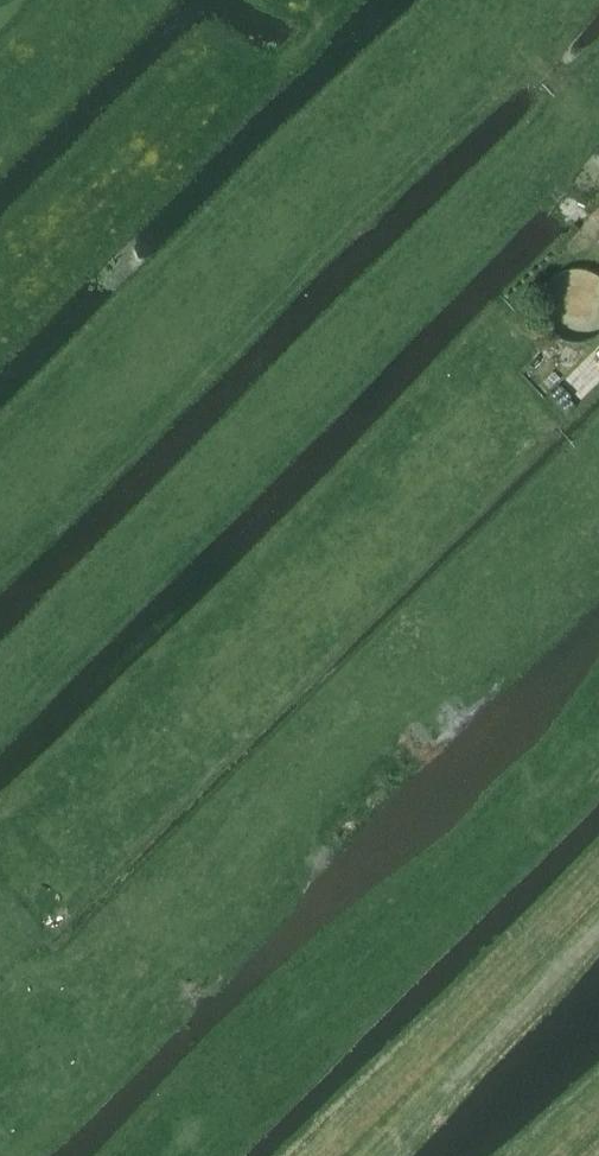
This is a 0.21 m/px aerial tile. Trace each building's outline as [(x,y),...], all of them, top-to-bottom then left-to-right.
[(595,262),(590,258),(584,254),(577,252),(570,250),(562,251),(556,252),(550,255),(543,260),(537,266),(533,272),(531,280),(530,287),(530,295),(532,301),(535,308),(540,315),(545,319),(551,322),(558,325),(565,326),(575,325),(582,323),(588,320),(594,315),(598,309),(598,267),(595,262)]
